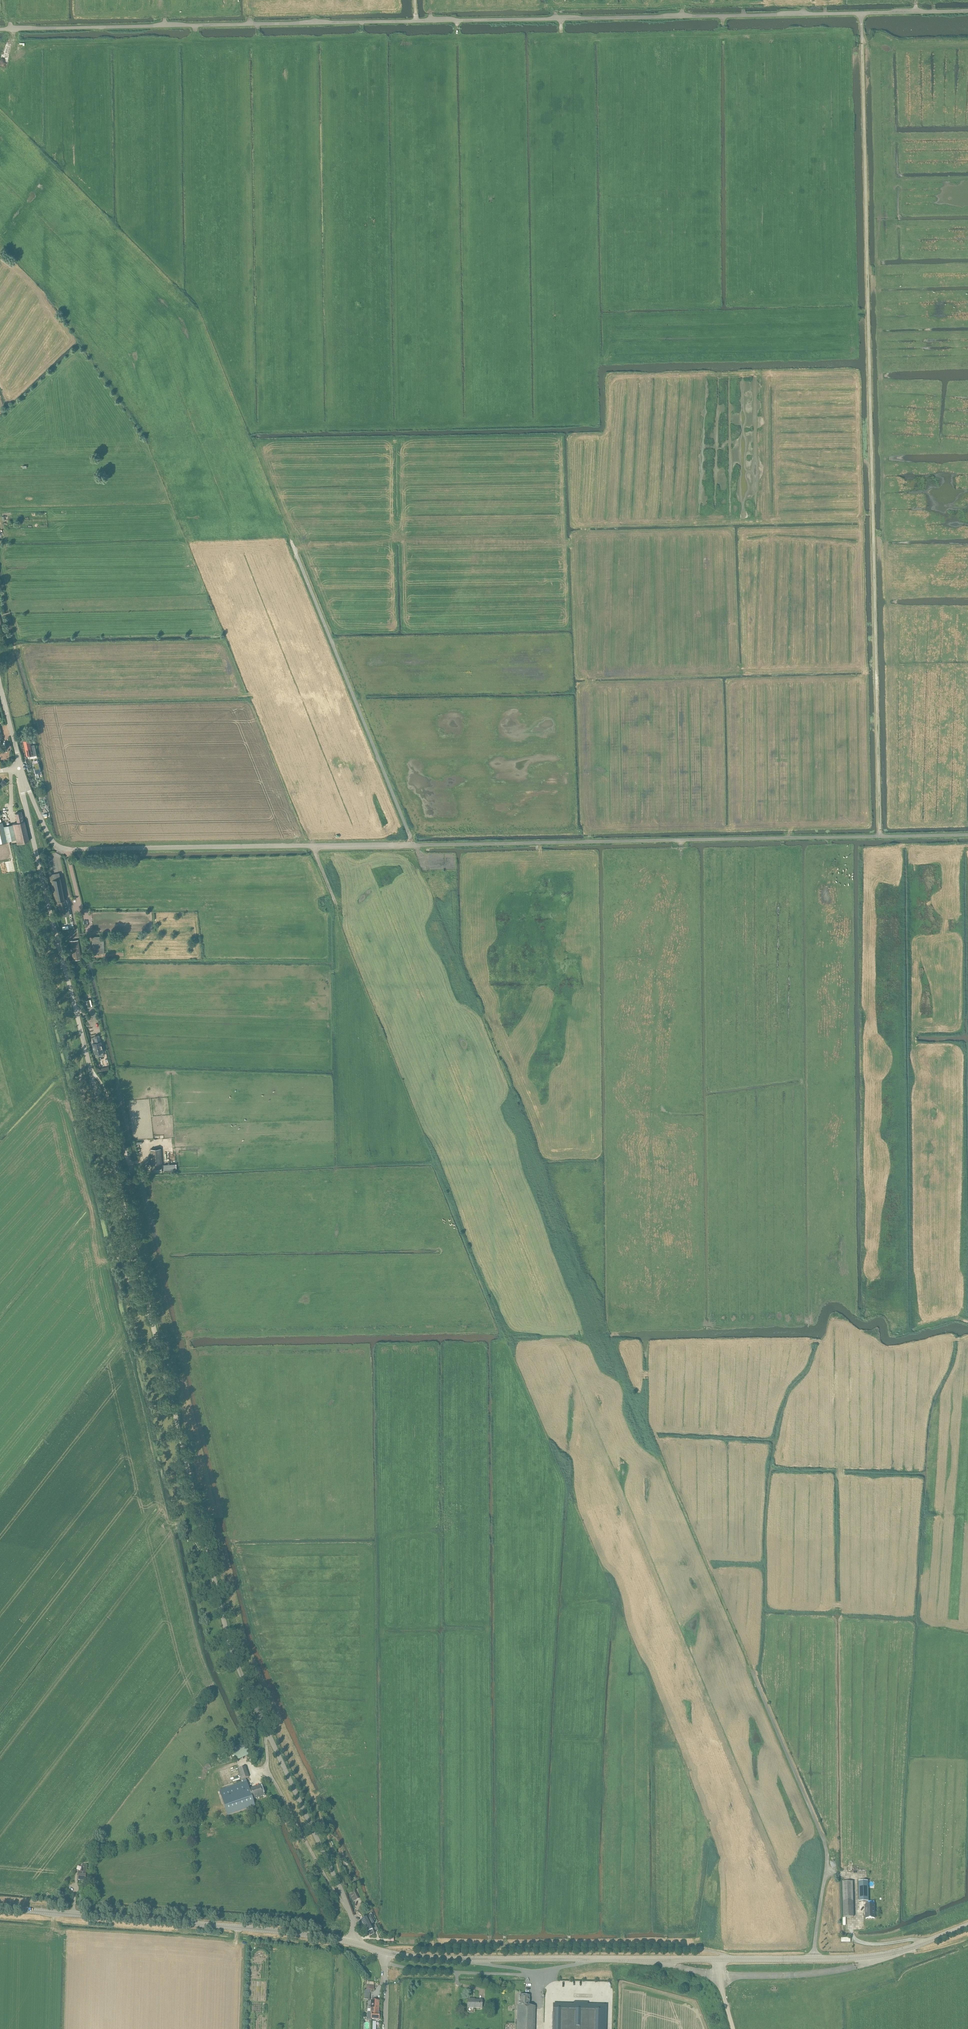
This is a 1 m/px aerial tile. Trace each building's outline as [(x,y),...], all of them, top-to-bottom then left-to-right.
[(29,740),(24,741),(27,756),(29,755),(30,756),(36,755),(34,745),(30,746),(29,740)] [(22,842),(29,840),(25,821),(24,821),(22,811),(15,813),(18,822),(13,824),(4,826),(3,822),(0,823),(0,843),(17,839),(18,843),(22,842)] [(50,875),(49,875),(50,881),(55,901),(65,899),(64,898),(61,883),(60,878),(59,873),(50,875)] [(66,900),(57,902),(61,917),(69,915),(66,900)] [(103,936),(94,937),(95,954),(104,953),(103,936)] [(70,941),(73,961),(81,959),(78,940),(70,941)] [(95,1037),(92,1038),(93,1044),(94,1048),(95,1052),(95,1053),(103,1051),(100,1042),(99,1035),(94,1036),(95,1037)] [(161,1148),(151,1149),(152,1169),(162,1168),(161,1148)] [(247,1747),(233,1753),(236,1759),(237,1761),(250,1754),(250,1753),(247,1747)] [(227,1816),(251,1808),(245,1791),(249,1789),(247,1781),(246,1779),(249,1777),(245,1767),(239,1769),(242,1780),(243,1782),(219,1791),(227,1816)] [(245,1791),(251,1808),(255,1806),(253,1800),(264,1796),(261,1785),(249,1789),(245,1791)] [(85,1881),(86,1875),(91,1876),(91,1872),(87,1871),(87,1865),(82,1865),(81,1871),(78,1871),(77,1880),(85,1881)] [(866,1881),(859,1882),(859,1902),(866,1902),(867,1902),(868,1902),(868,1884),(868,1883),(868,1881),(866,1881)] [(853,1882),(843,1882),(844,1917),(854,1917),(853,1882)] [(354,1892),(349,1894),(353,1901),(358,1899),(359,1898),(359,1897),(355,1891),(354,1892)] [(866,1906),(866,1915),(866,1918),(875,1918),(875,1915),(874,1908),(874,1905),(871,1905),(868,1906),(868,1902),(867,1902),(866,1902),(866,1906)] [(370,1916),(361,1920),(362,1922),(363,1923),(365,1928),(371,1926),(372,1925),(372,1924),(373,1923),(370,1916)] [(371,1926),(365,1928),(367,1932),(368,1932),(369,1934),(370,1936),(375,1934),(374,1931),(378,1929),(375,1924),(371,1927),(371,1926)] [(365,1990),(365,2000),(370,2000),(370,1990),(374,1990),(374,1985),(367,1985),(366,1990),(365,1990)] [(535,2006),(529,2006),(529,1996),(519,1996),(519,2006),(517,2006),(517,2028),(535,2028),(535,2006)] [(467,2008),(482,2008),(482,2000),(474,2000),(474,1999),(468,1999),(467,2008)] [(371,2000),(370,2013),(367,2013),(367,2020),(371,2020),(371,2019),(375,2019),(375,2020),(376,2021),(377,2021),(378,2021),(378,2020),(379,2020),(380,2013),(379,2013),(379,2001),(371,2000)] [(553,2028),(603,2028),(603,2008),(587,2008),(588,2002),(574,2002),(573,2007),(553,2007),(553,2028)]
